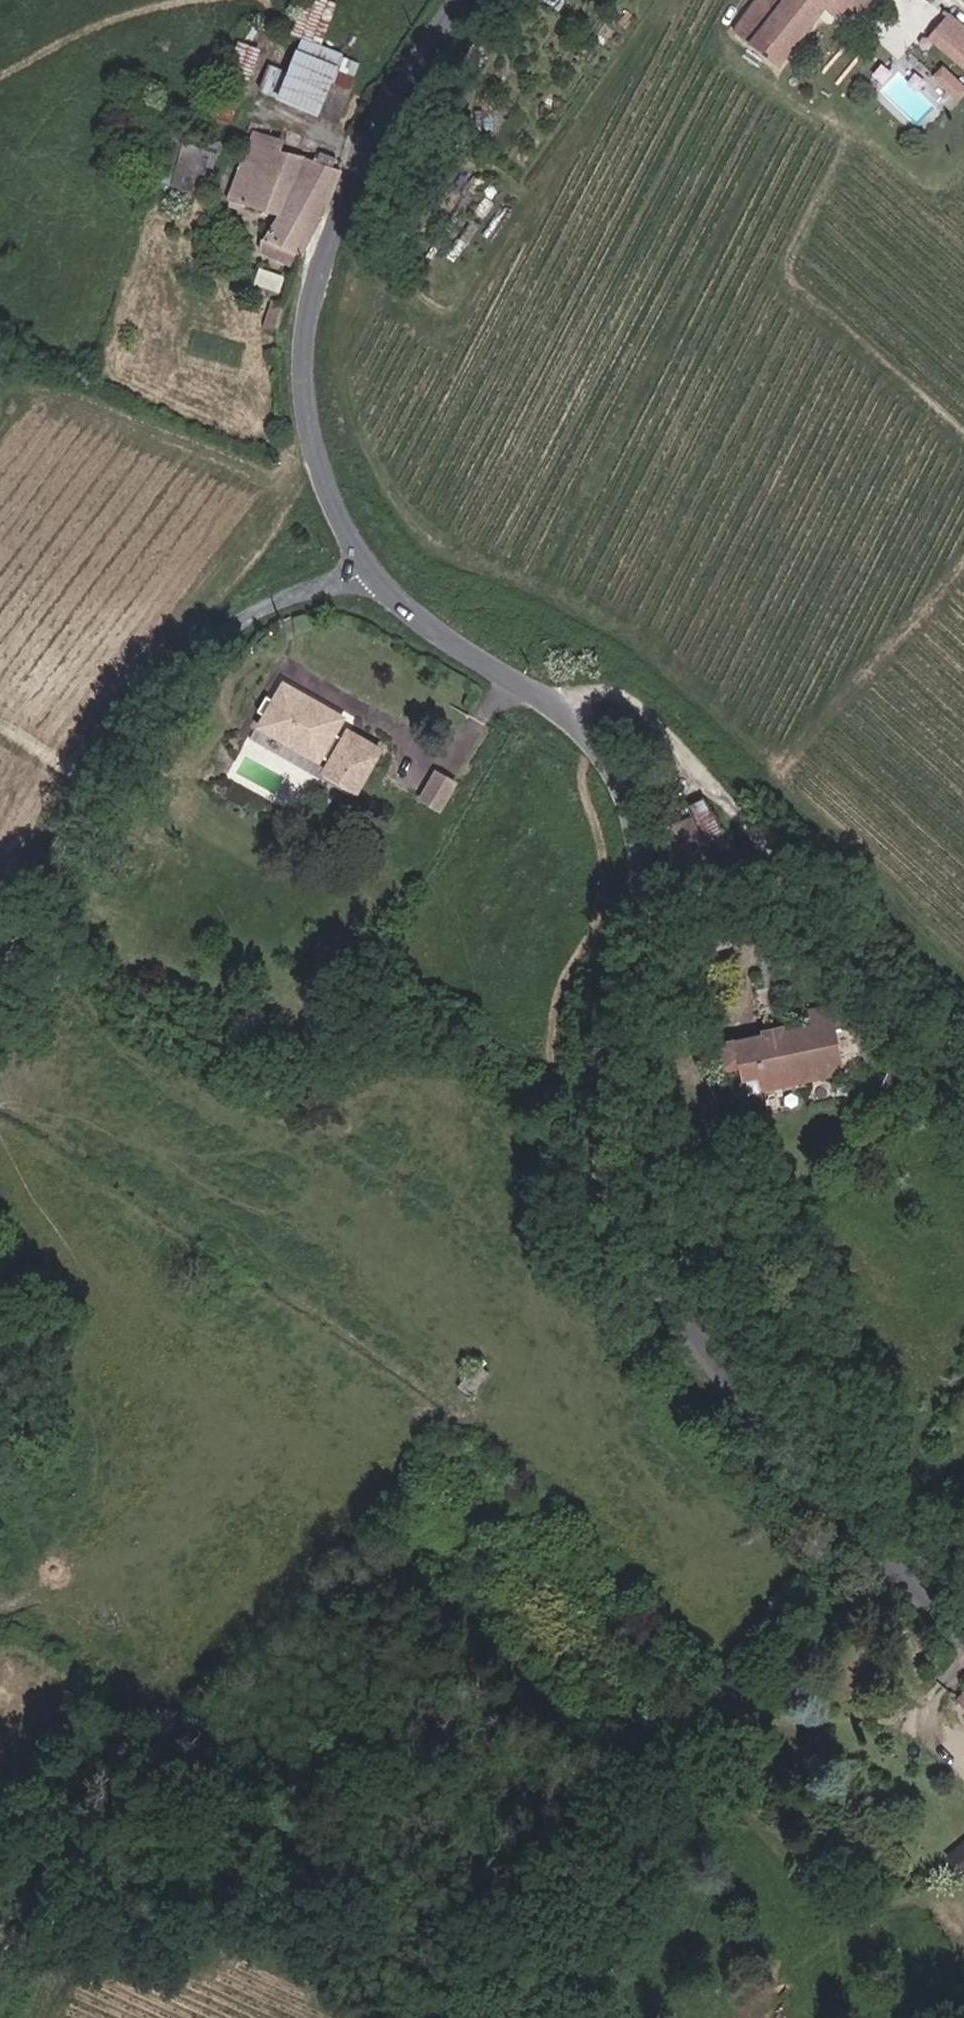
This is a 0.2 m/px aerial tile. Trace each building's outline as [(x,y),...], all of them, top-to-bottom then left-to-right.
[(275,65),(265,90),(341,118),(363,59),(327,45),(343,1),(339,0),(310,0),(297,34),(309,38),(295,73),(275,65)] [(739,25),(780,60),(831,0),(761,0),(739,25)] [(868,0),(850,0),(861,9),(868,0)] [(956,12),(938,33),(963,55),(963,19),(956,12)] [(950,64),(941,73),(963,93),(963,76),(950,64)] [(211,136),(176,128),(165,178),(200,186),(211,136)] [(258,130),(235,201),(283,217),(277,238),(272,237),(265,257),(297,267),(301,253),(312,256),(340,168),(287,151),(291,140),(258,130)] [(273,327),(287,329),(290,308),(277,305),(273,327)] [(355,720),(291,684),(265,729),(330,766),(333,759),(339,762),(332,775),(370,797),(396,751),(357,729),(351,738),(346,736),(355,720)] [(445,809),(461,784),(441,772),(426,799),(445,809)] [(698,815),(719,858),(734,851),(713,808),(698,815)] [(693,870),(706,864),(688,824),(674,830),(693,870)] [(818,1024),(730,1038),(735,1068),(752,1065),(755,1080),(771,1077),(773,1089),(843,1078),(842,1068),(853,1066),(844,1006),(815,1010),(818,1024)] [(954,1699),(963,1708),(963,1689),(954,1699)] [(948,1855),(963,1873),(963,1841),(948,1855)]
